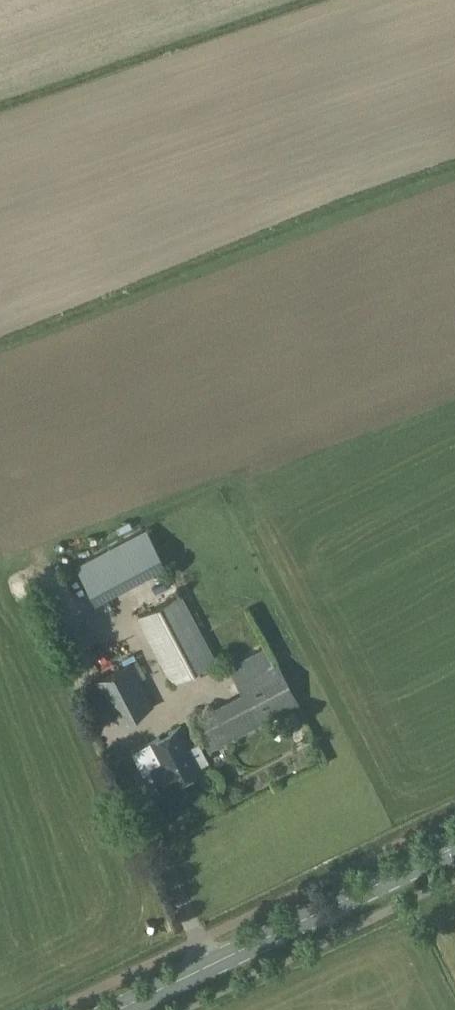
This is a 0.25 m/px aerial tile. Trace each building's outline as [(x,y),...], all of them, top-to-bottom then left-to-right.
[(132,545),(120,550),(128,568),(139,563),(132,545)] [(180,592),(136,616),(170,683),(215,660),(180,592)] [(236,682),(240,692),(191,718),(208,751),(298,703),(276,661),(236,682)] [(153,705),(130,662),(93,680),(116,724),(153,705)] [(197,742),(191,746),(180,725),(131,751),(142,772),(151,768),(162,789),(202,767),(201,763),(207,760),(197,742)]
